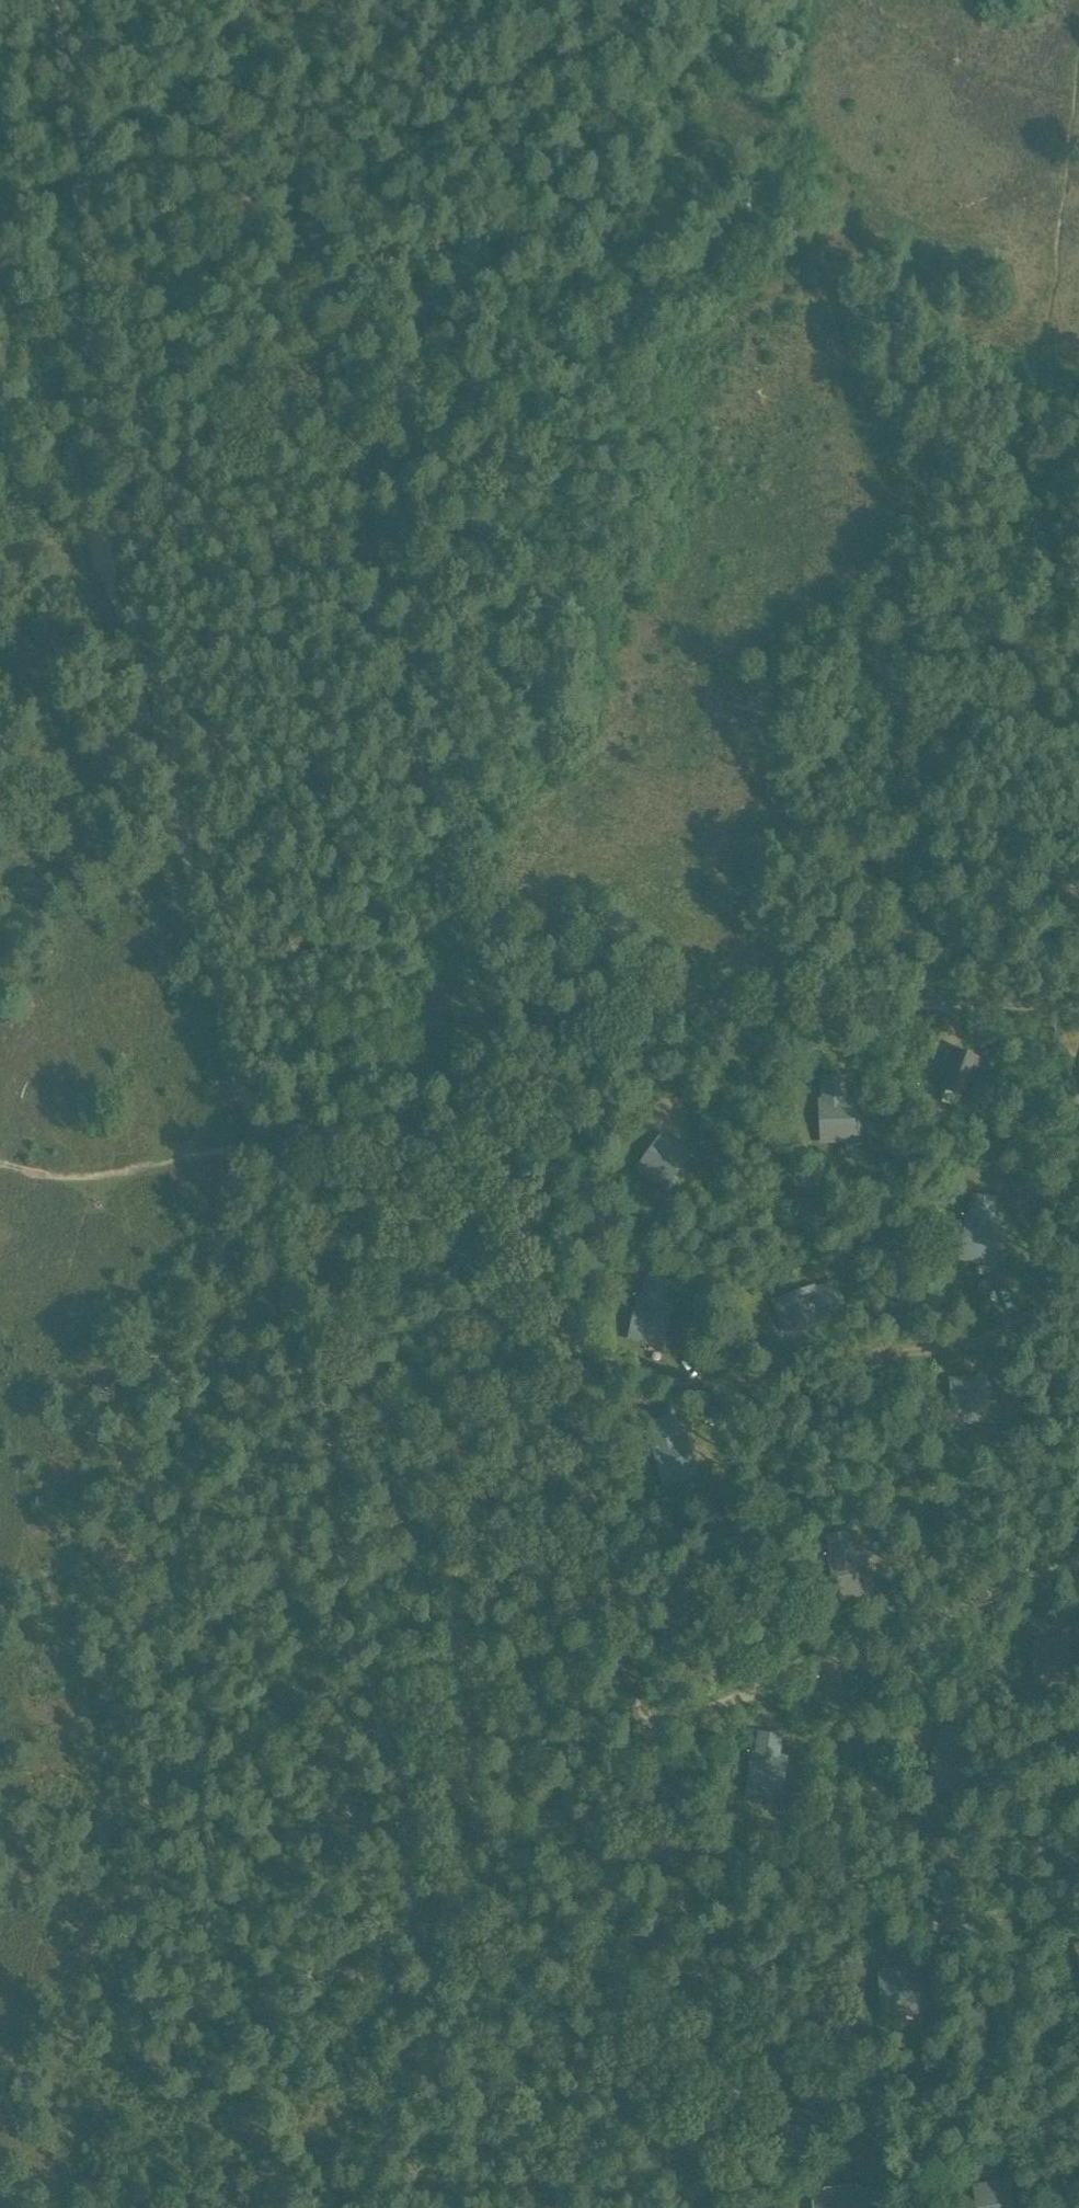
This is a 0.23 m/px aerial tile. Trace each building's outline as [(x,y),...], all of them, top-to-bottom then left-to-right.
[(968,1100),(983,1059),(957,1050),(941,1090),(968,1100)] [(848,1097),(847,1075),(821,1077),(822,1099),(819,1099),(821,1146),(840,1145),(840,1132),(858,1131),(856,1097),(848,1097)] [(674,1182),(692,1155),(660,1134),(634,1172),(651,1184),(658,1173),(674,1182)] [(994,1219),(997,1198),(972,1194),(969,1215),(966,1215),(960,1261),(980,1264),(981,1252),(1000,1255),(1003,1220),(994,1219)] [(665,1301),(670,1281),(646,1275),(641,1296),(638,1295),(628,1340),(648,1345),(650,1333),(667,1338),(675,1304),(665,1301)] [(846,1302),(837,1281),(816,1289),(815,1286),(773,1300),(779,1320),(791,1316),(797,1332),(829,1320),(825,1311),(846,1302)] [(954,1426),(972,1425),(972,1413),(990,1411),(988,1377),(950,1380),(954,1426)] [(664,1488),(683,1483),(680,1471),(696,1467),(687,1434),(652,1443),(664,1488)] [(856,1551),(851,1530),(826,1535),(831,1557),(828,1557),(840,1603),(858,1598),(854,1586),(872,1582),(864,1549),(856,1551)] [(1054,1687),(1054,1674),(1070,1673),(1069,1639),(1032,1641),(1034,1687),(1054,1687)] [(780,1756),(784,1735),(759,1730),(755,1752),(752,1752),(746,1798),(765,1802),(766,1790),(785,1792),(789,1758),(780,1756)] [(882,2016),(902,2015),(902,2002),(919,2001),(918,1968),(880,1970),(882,2016)] [(1011,2180),(973,2186),(977,2207),(1015,2207),(1011,2180)] [(842,2207),(873,2207),(872,2190),(861,2191),(861,2187),(856,2187),(856,2185),(840,2187),(842,2207)] [(840,2187),(823,2188),(824,2190),(819,2190),(820,2194),(810,2194),(811,2207),(842,2207),(840,2187)]
